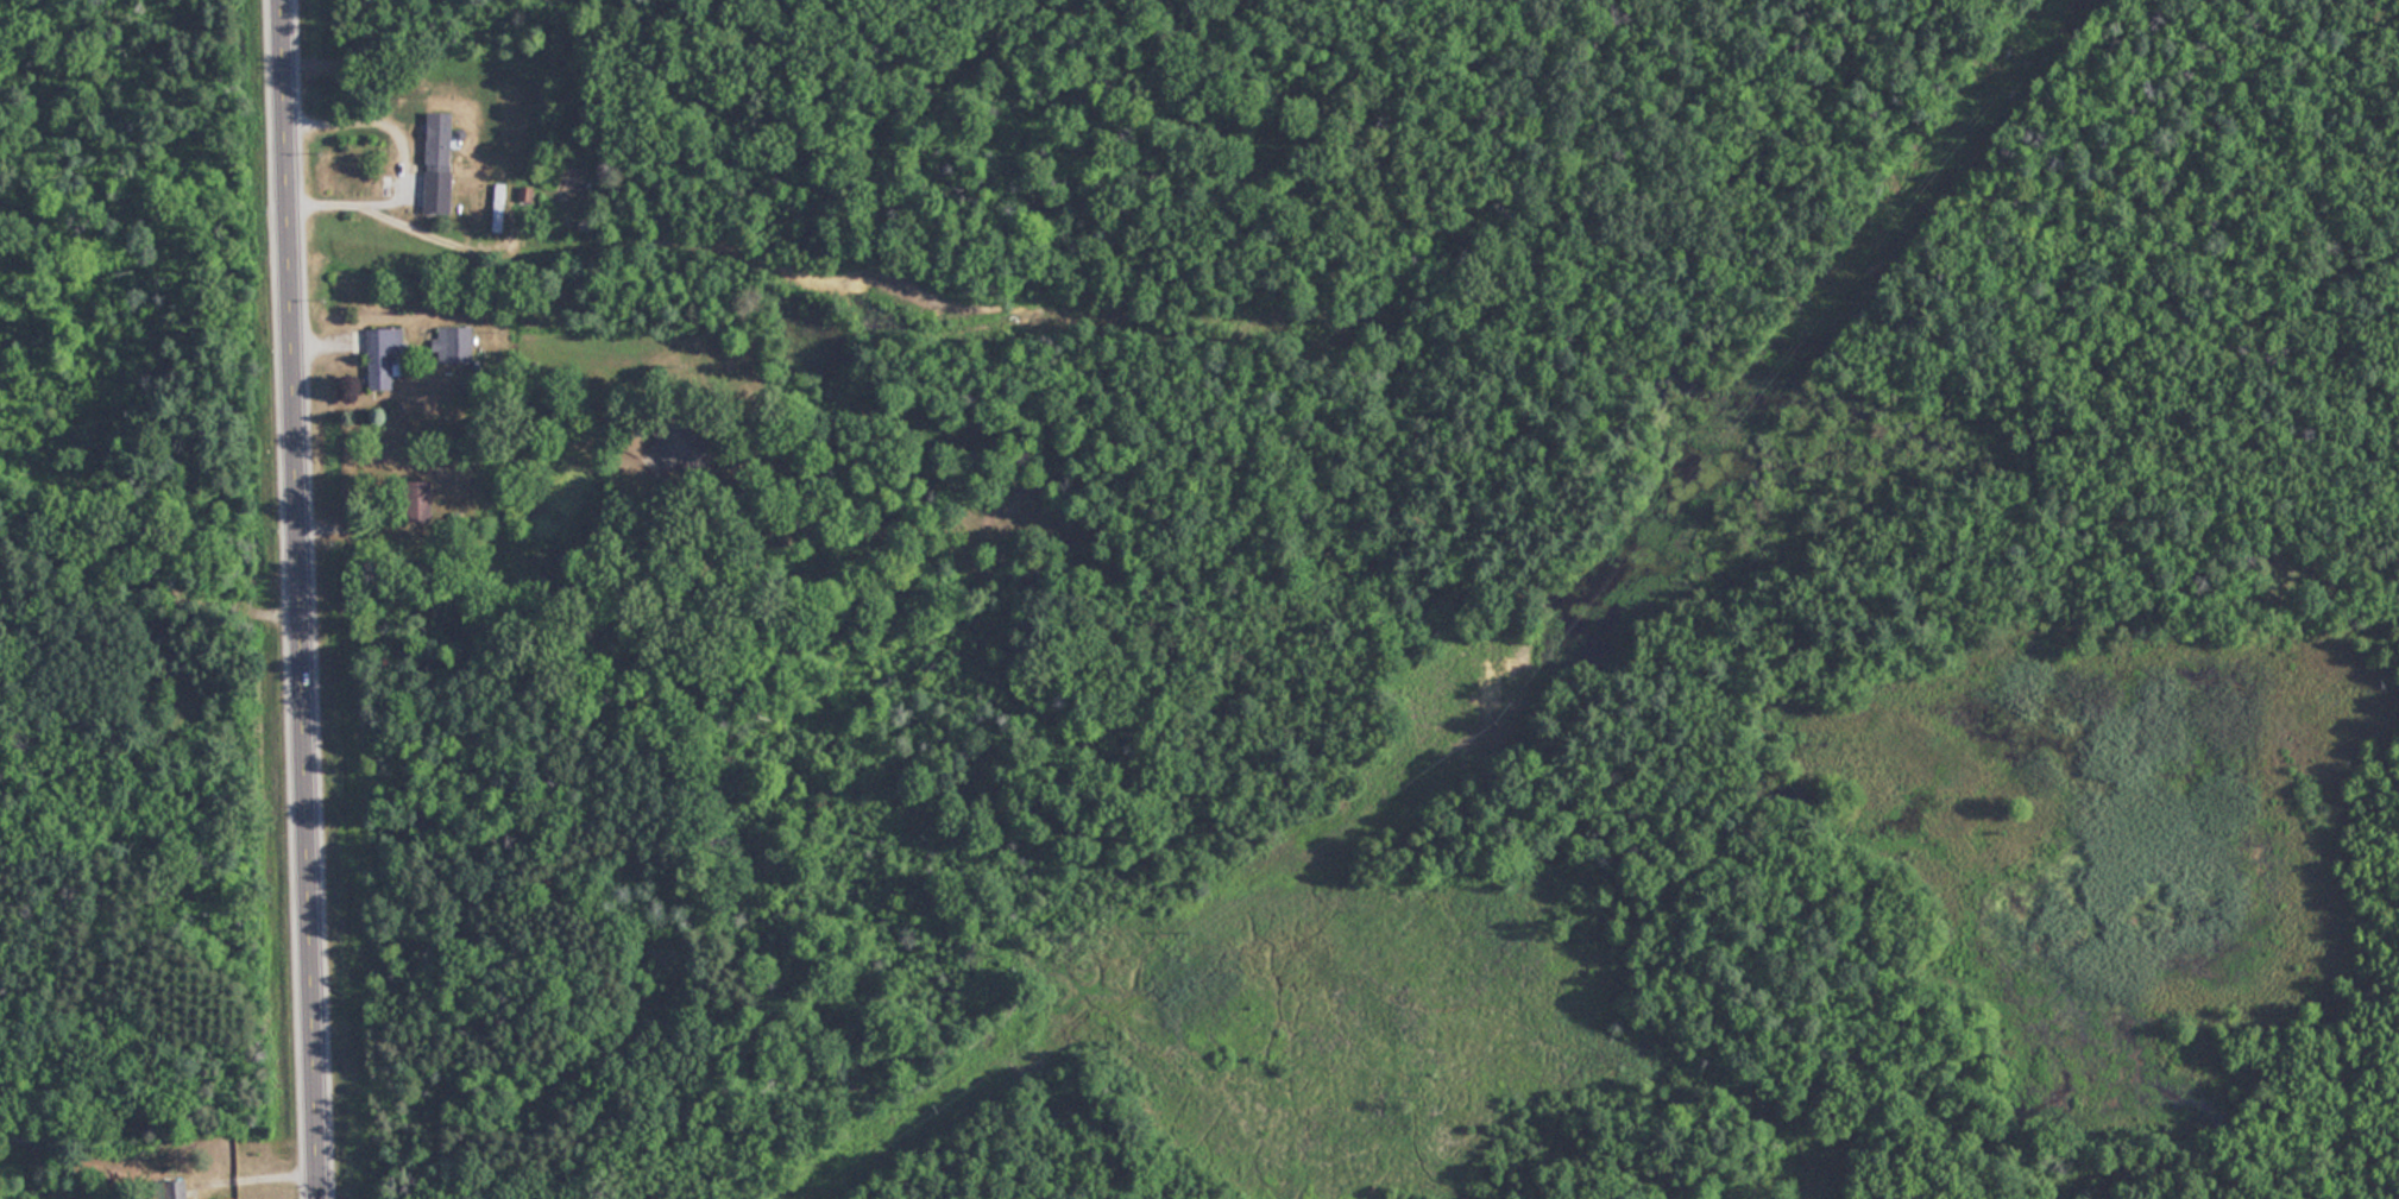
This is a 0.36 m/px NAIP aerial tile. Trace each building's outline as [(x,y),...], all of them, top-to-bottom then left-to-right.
[(455,113),(428,112),(426,213),(453,214),(455,113)] [(505,184),(496,184),(496,232),(505,232),(505,184)] [(472,327),(438,327),(438,339),(422,339),(422,361),(473,361),(472,327)] [(396,389),(395,374),(406,374),(404,328),(368,329),(371,390),(396,389)] [(188,1181),(166,1181),(166,1198),(188,1198),(188,1181)]
